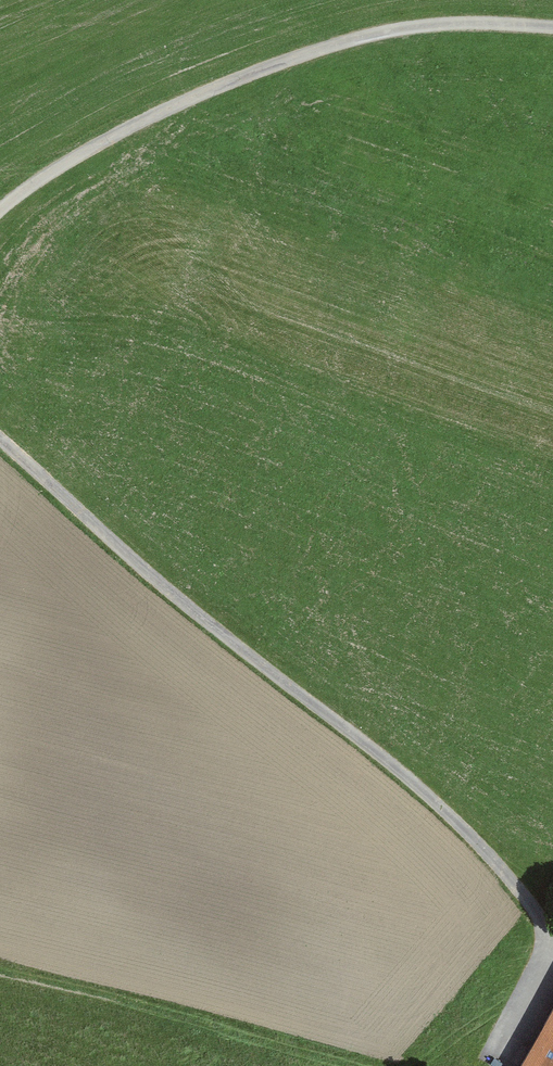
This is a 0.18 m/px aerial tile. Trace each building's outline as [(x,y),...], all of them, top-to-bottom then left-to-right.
[(523,1065),(552,1065),(552,1013),(523,1065)]
